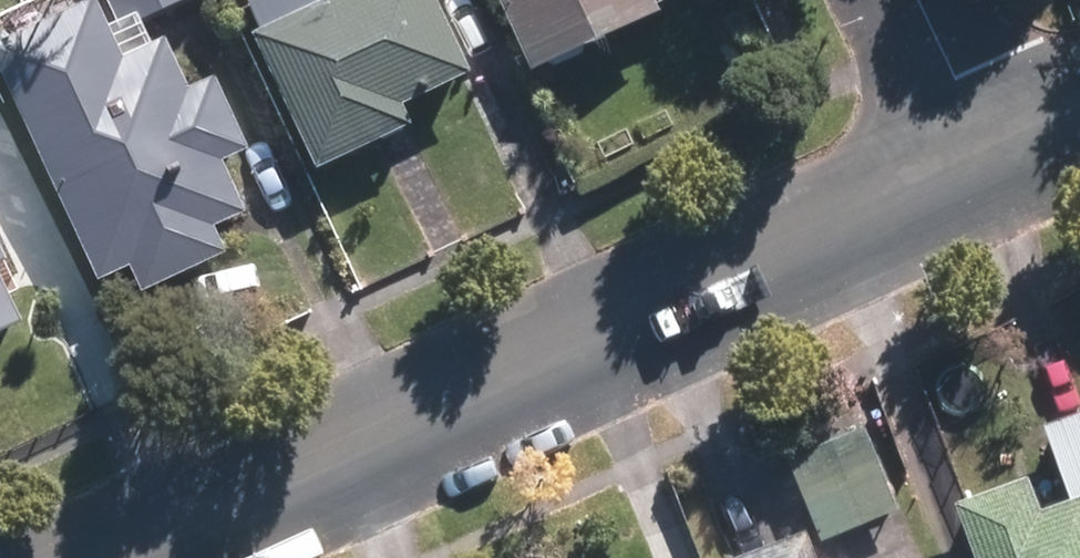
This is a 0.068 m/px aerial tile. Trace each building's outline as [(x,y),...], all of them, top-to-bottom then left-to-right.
[(0,35),(0,75),(94,276),(119,265),(130,290),(217,251),(205,228),(240,212),(216,159),(240,148),(207,77),(181,88),(157,37),(115,57),(87,0),(77,0),(0,35)] [(115,28),(175,0),(102,0),(115,28)] [(460,72),(426,0),(239,0),(238,1),(252,29),(244,32),(308,167),(403,123),(393,103),(460,72)] [(533,70),(661,10),(657,3),(664,0),(501,0),(533,70)] [(28,324),(0,264),(0,338),(28,324)] [(1034,426),(1063,504),(1026,518),(1012,478),(947,501),(967,557),(1079,557),(1079,410),(1034,426)] [(857,428),(779,457),(811,538),(889,507),(857,428)] [(727,557),(803,557),(794,533),(727,557)]
